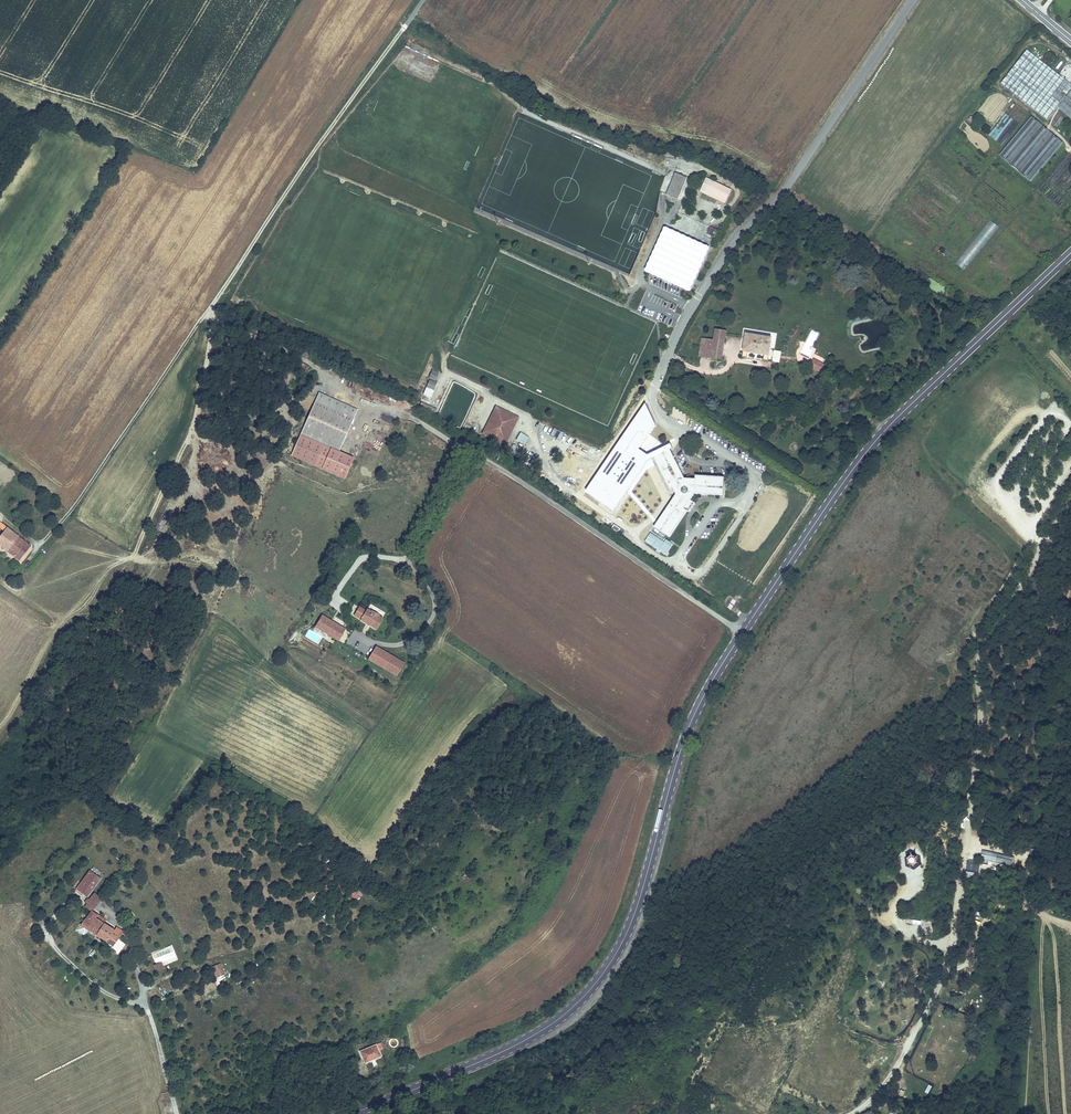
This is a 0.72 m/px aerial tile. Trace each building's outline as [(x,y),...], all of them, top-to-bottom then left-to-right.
[(1002,146),(1019,124),(1005,113),(988,136),(1002,146)] [(1032,182),(1063,143),(1031,117),(999,156),(1032,182)] [(670,170),(661,192),(672,197),(681,174),(670,170)] [(701,175),(696,186),(721,198),(727,186),(701,175)] [(721,198),(696,186),(694,189),(720,202),(721,198)] [(700,231),(706,234),(710,226),(703,223),(700,231)] [(644,274),(691,292),(709,247),(662,228),(644,274)] [(716,342),(715,345),(726,346),(728,332),(718,330),(716,342)] [(772,339),(748,336),(744,357),(750,358),(750,354),(765,357),(765,360),(769,361),(772,339)] [(705,341),(701,359),(707,360),(710,342),(705,341)] [(716,342),(710,342),(707,360),(712,361),(713,358),(723,359),(726,346),(715,345),(716,342)] [(809,366),(822,373),(824,370),(811,363),(809,366)] [(807,371),(819,378),(822,373),(809,366),(807,371)] [(439,375),(433,372),(429,380),(435,383),(439,375)] [(436,386),(429,382),(426,388),(433,392),(436,386)] [(687,387),(685,387),(685,396),(696,397),(696,388),(693,387),(693,385),(687,384),(687,387)] [(320,394),(303,433),(340,449),(355,416),(333,406),(335,401),(320,394)] [(358,410),(335,401),(333,406),(355,416),(358,410)] [(420,402),(418,406),(432,415),(434,410),(420,402)] [(496,410),(483,438),(506,449),(519,422),(496,410)] [(340,449),(303,433),(293,456),(316,466),(325,445),(340,451),(340,449)] [(679,494),(657,528),(672,538),(690,512),(687,509),(698,494),(732,495),(732,477),(699,476),(699,479),(689,478),(673,450),(657,457),(674,491),(677,489),(679,494)] [(584,457),(571,451),(557,482),(570,488),(584,457)] [(591,489),(586,497),(589,498),(586,503),(595,509),(599,504),(597,503),(602,495),(596,491),(601,483),(595,479),(590,488),(591,489)] [(605,520),(601,526),(608,531),(612,524),(605,520)] [(616,528),(614,533),(620,537),(623,532),(616,528)] [(17,539),(12,546),(24,555),(29,549),(17,539)] [(24,555),(12,546),(7,553),(18,562),(24,555)] [(729,597),(724,606),(731,610),(736,600),(729,597)] [(382,619),(367,610),(360,621),(375,630),(382,619)] [(344,630),(320,616),(314,627),(338,641),(344,630)] [(392,657),(375,648),(368,660),(385,670),(392,657)] [(405,665),(392,657),(385,670),(398,677),(405,665)] [(1015,856),(982,852),(980,864),(993,866),(994,863),(1013,865),(1015,856)] [(77,892),(90,899),(101,878),(88,871),(77,892)] [(351,894),(354,901),(363,897),(360,890),(351,894)] [(93,913),(102,898),(92,893),(84,908),(93,913)] [(92,915),(85,926),(91,931),(99,920),(92,915)] [(104,928),(98,935),(112,945),(118,938),(114,935),(116,933),(112,929),(110,932),(104,928)] [(173,946),(151,952),(155,964),(166,961),(167,963),(177,960),(173,946)] [(156,973),(165,970),(162,962),(153,966),(156,973)] [(210,968),(215,979),(226,974),(221,964),(210,968)] [(221,980),(226,980),(225,977),(214,979),(215,986),(221,985),(221,980)] [(372,1047),(354,1054),(359,1065),(377,1058),(372,1047)]
